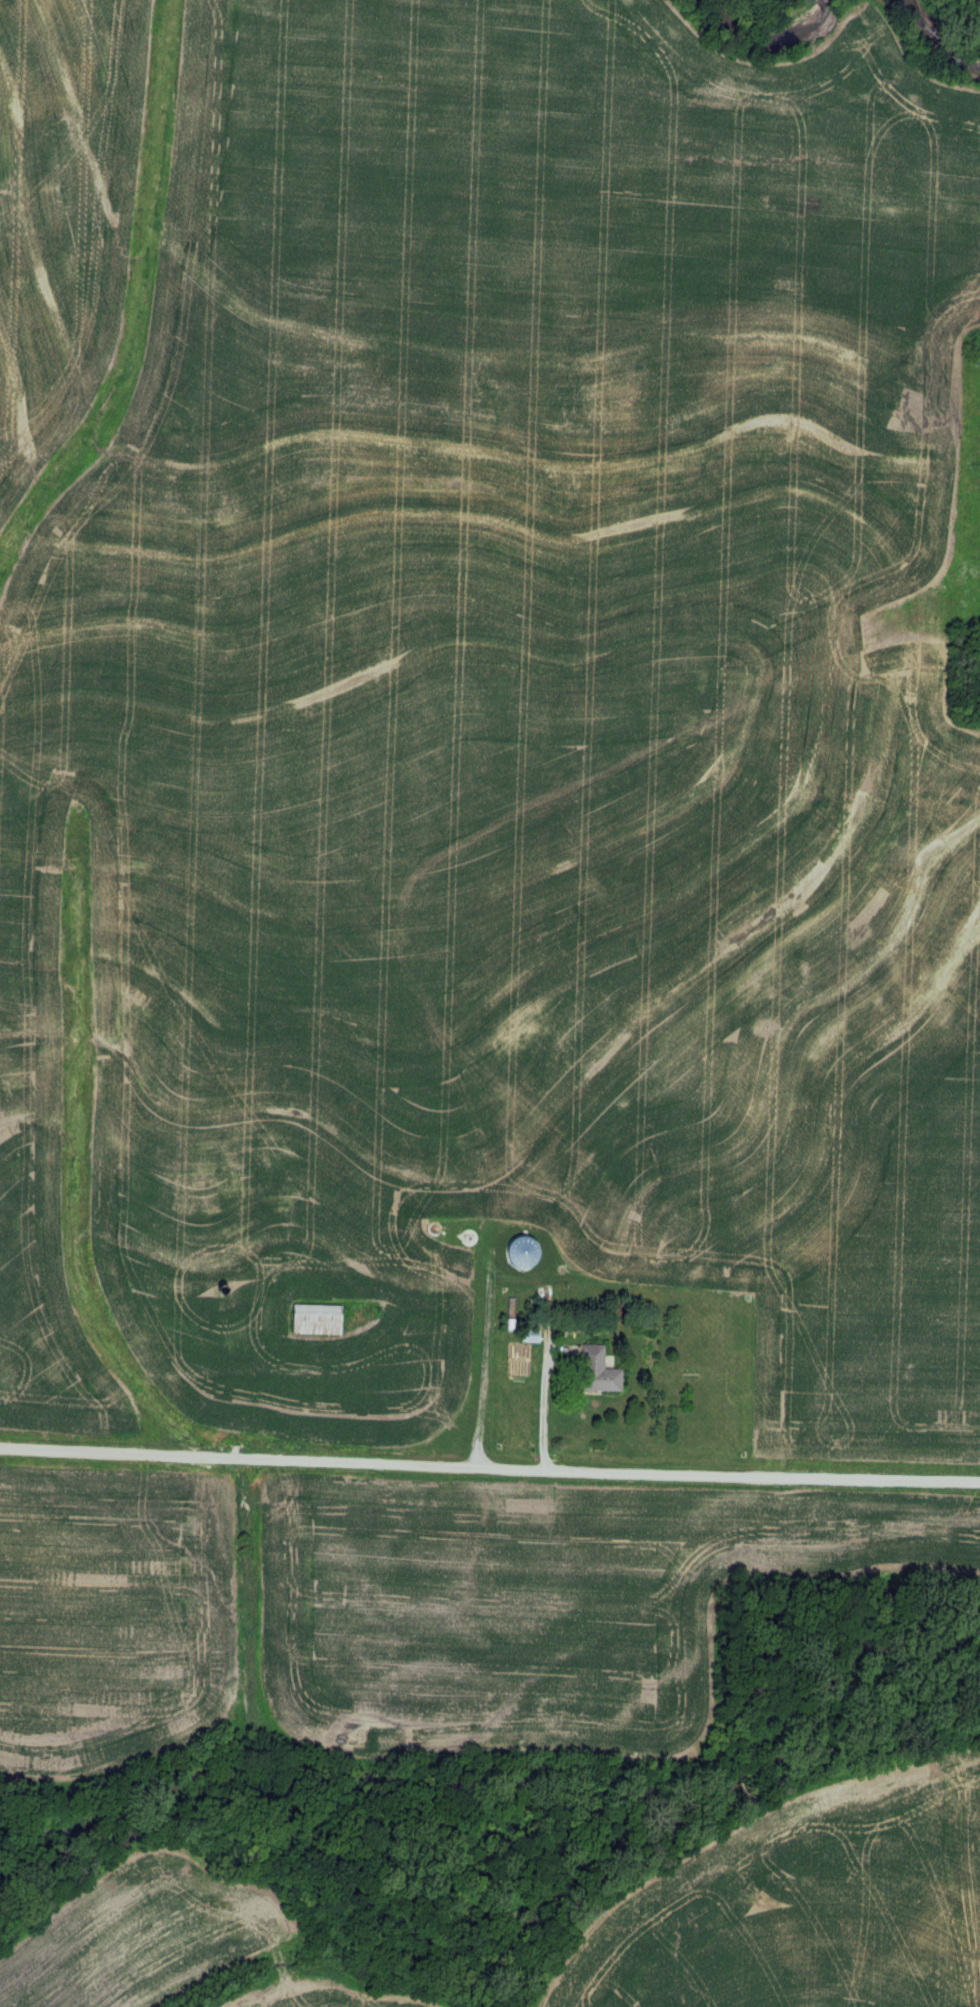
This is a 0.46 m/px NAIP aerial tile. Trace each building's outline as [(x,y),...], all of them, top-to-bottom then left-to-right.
[(346,1334),(346,1304),(293,1303),(292,1333),(346,1334)] [(544,1329),(524,1329),(524,1342),(544,1342),(544,1329)] [(625,1390),(625,1366),(607,1366),(607,1344),(585,1343),(584,1390),(625,1390)]
